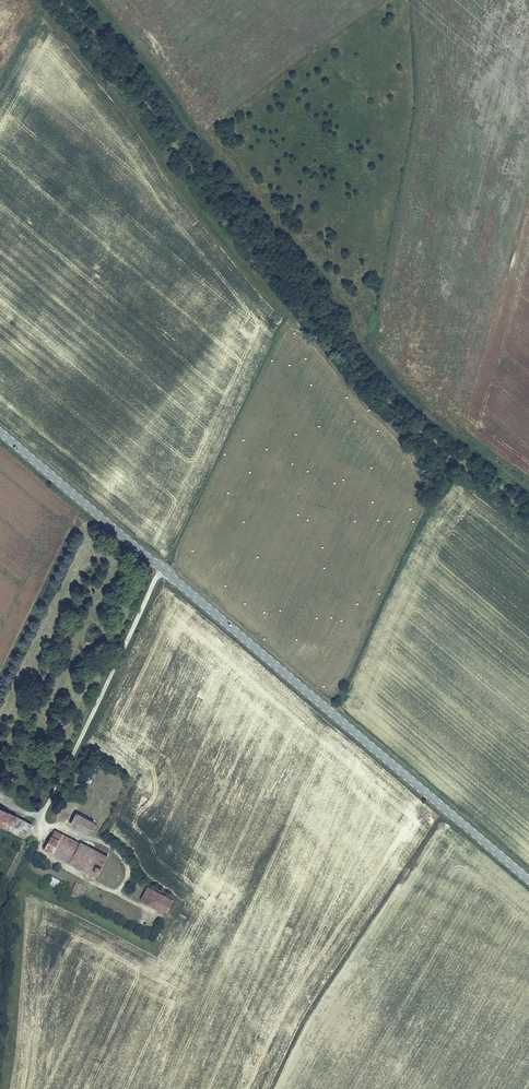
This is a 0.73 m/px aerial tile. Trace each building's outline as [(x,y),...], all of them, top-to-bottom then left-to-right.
[(32,825),(0,808),(0,823),(26,837),(32,825)] [(79,813),(74,824),(90,833),(91,832),(93,833),(98,824),(95,823),(96,822),(79,813)] [(58,829),(54,835),(74,847),(78,839),(58,829)] [(102,853),(78,839),(74,847),(54,835),(47,849),(98,876),(106,862),(99,858),(102,853)] [(109,856),(102,853),(99,858),(106,862),(109,856)] [(48,885),(60,891),(63,884),(51,878),(48,885)] [(74,890),(79,893),(82,887),(78,884),(74,890)] [(167,914),(174,900),(148,886),(141,900),(167,914)] [(74,890),(70,897),(75,899),(79,893),(74,890)]
